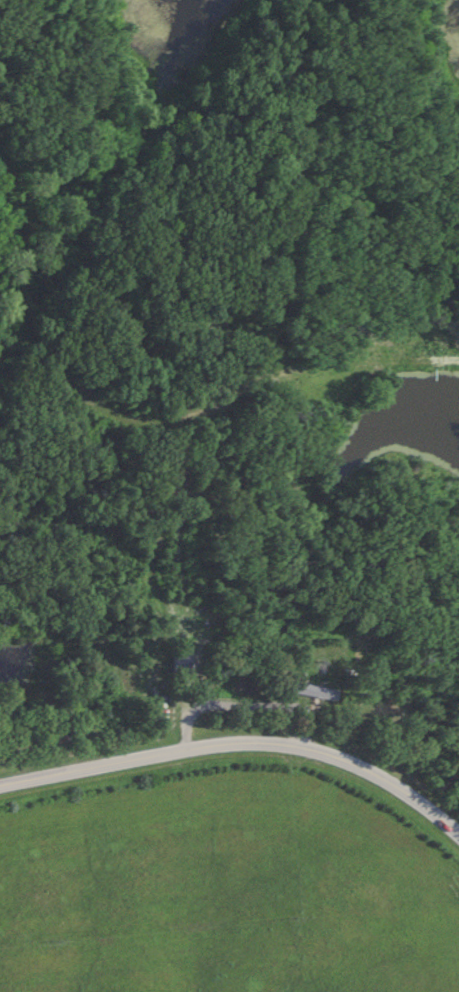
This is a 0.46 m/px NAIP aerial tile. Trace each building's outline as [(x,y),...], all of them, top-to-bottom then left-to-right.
[(292,695),(335,702),(337,691),(294,683),(292,695)]
